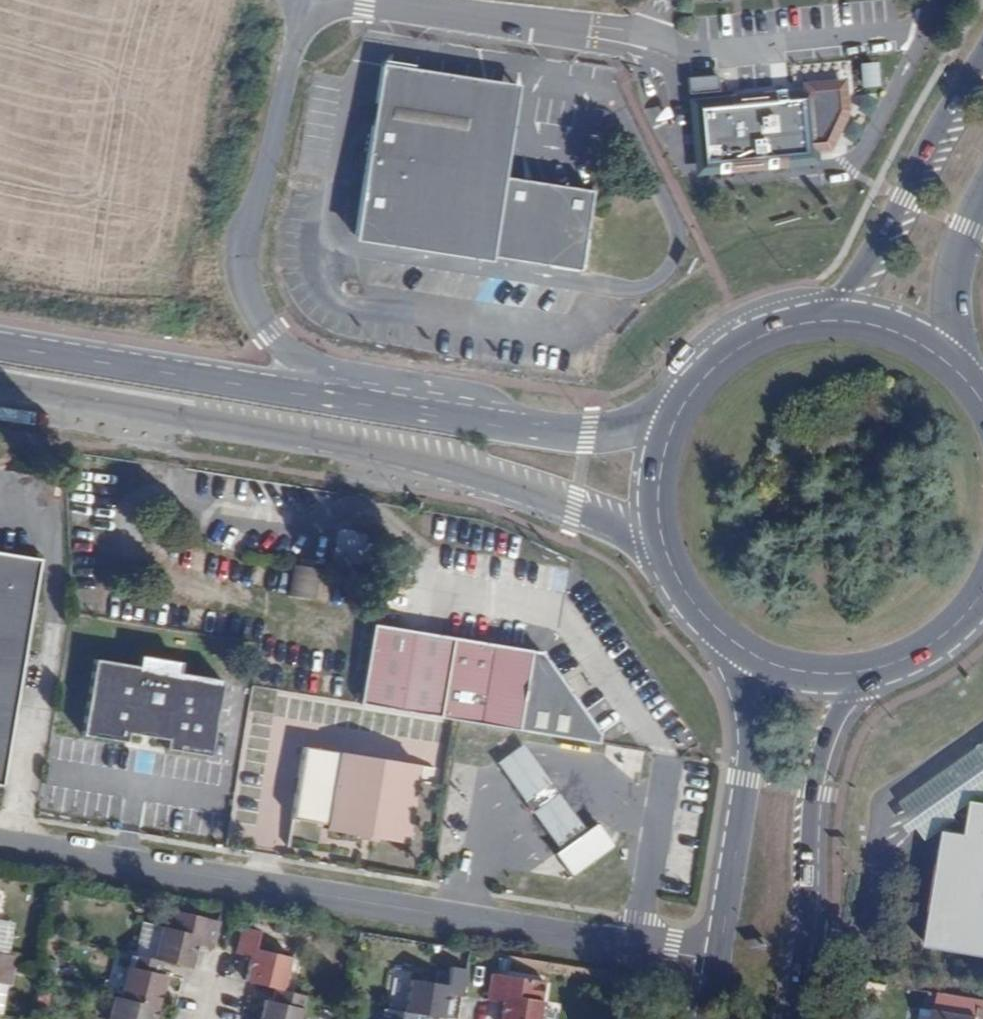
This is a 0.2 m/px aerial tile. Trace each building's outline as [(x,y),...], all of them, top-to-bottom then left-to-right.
[(381,67),(355,239),(580,272),(592,191),(503,178),(503,171),(502,162),(500,160),(488,150),(478,144),(486,82),(381,67)] [(717,75),(687,79),(688,95),(719,92),(717,75)] [(712,106),(694,108),(696,123),(690,124),(689,126),(689,131),(691,133),(697,132),(700,162),(718,160),(719,165),(815,154),(814,147),(829,145),(844,111),(842,82),(807,86),(808,92),(785,95),(775,96),(712,102),(712,106)] [(359,565),(363,536),(355,535),(355,530),(336,527),(330,563),(349,566),(350,564),(359,565)] [(34,556),(0,551),(0,768),(34,556)] [(314,604),(319,571),(295,567),(289,600),(314,604)] [(374,622),(361,704),(598,744),(600,734),(543,650),(374,622)] [(170,746),(215,753),(227,678),(182,671),(184,660),(144,653),(142,665),(99,658),(87,733),(131,741),(133,730),(171,737),(170,746)] [(528,798),(551,783),(527,745),(504,760),(528,798)] [(360,835),(384,840),(408,844),(422,767),(307,746),(295,818),(332,824),(331,830),(360,835)] [(904,805),(924,834),(982,794),(982,750),(904,805)] [(451,822),(452,808),(470,809),(473,768),(451,767),(448,821),(451,822)] [(537,812),(560,797),(551,783),(528,798),(537,812)] [(586,836),(560,797),(537,812),(562,851),(586,836)] [(973,821),(982,815),(982,802),(977,800),(973,821)] [(945,843),(928,946),(982,955),(982,815),(973,821),(971,833),(969,847),(945,843)] [(948,829),(945,843),(969,847),(971,833),(948,829)] [(384,844),(384,840),(360,835),(360,840),(384,844)] [(211,950),(218,921),(170,910),(165,928),(161,927),(153,959),(163,961),(196,970),(201,947),(211,950)] [(260,931),(243,927),(236,955),(251,959),(246,981),(274,988),(285,991),(292,958),(255,950),(260,931)] [(120,998),(158,1007),(166,976),(160,975),(163,961),(153,959),(130,954),(120,998)] [(463,998),(467,970),(450,967),(447,985),(410,979),(405,1012),(418,1014),(444,1018),(448,996),(463,998)] [(492,974),(487,1001),(503,1004),(500,1018),(541,1018),(544,1002),(505,995),(509,977),(492,974)] [(285,991),(274,988),(271,1002),(265,1000),(260,1018),(301,1018),(307,996),(285,991)] [(114,997),(108,1018),(156,1018),(158,1007),(120,998),(114,997)] [(980,1006),(978,1018),(936,1011),(934,1018),(982,1018),(982,1007),(980,1006)] [(936,1011),(921,1008),(919,1018),(934,1018),(936,1011)] [(418,1014),(405,1012),(384,1009),(382,1018),(417,1018),(418,1014)]
